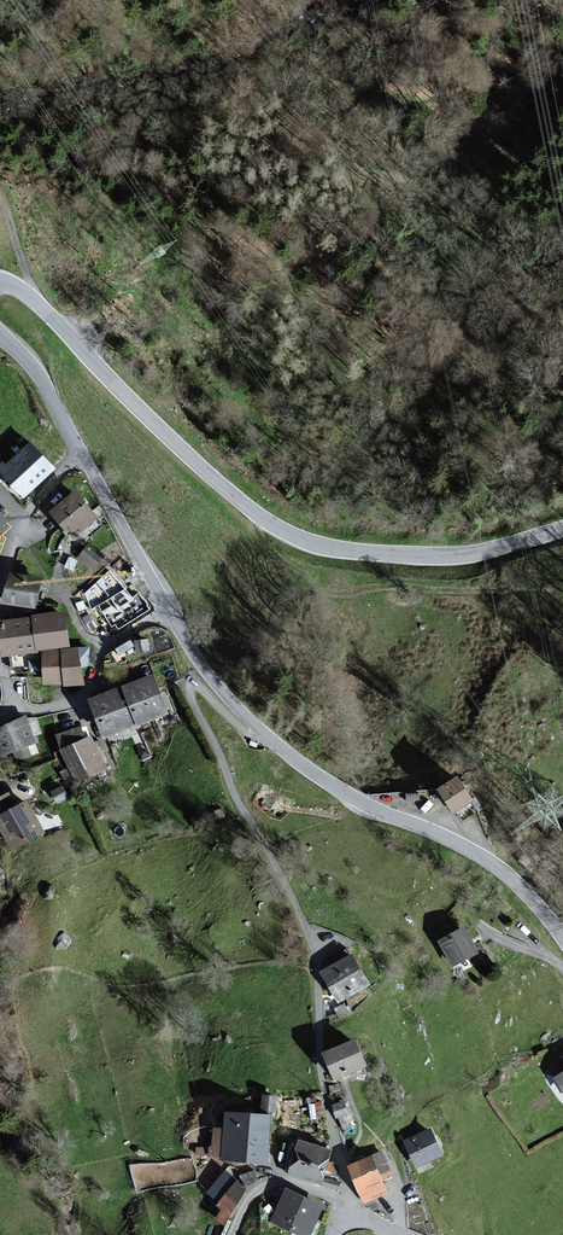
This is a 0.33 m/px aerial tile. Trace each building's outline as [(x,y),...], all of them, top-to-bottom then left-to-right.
[(30,443),(6,465),(3,462),(0,465),(0,471),(24,498),(55,469),(30,443)] [(96,517),(74,491),(50,510),(72,537),(96,517)] [(104,557),(90,545),(79,558),(94,570),(104,557)] [(150,609),(138,593),(133,598),(110,569),(85,593),(92,611),(98,606),(112,627),(115,625),(118,629),(150,609)] [(42,578),(10,572),(4,603),(36,609),(42,578)] [(63,612),(0,621),(0,625),(4,655),(68,646),(63,612)] [(87,649),(77,649),(42,651),(44,685),(82,682),(81,666),(88,666),(87,649)] [(152,674),(90,699),(105,738),(168,713),(152,674)] [(26,716),(0,729),(0,757),(11,752),(17,763),(33,755),(29,746),(38,742),(26,716)] [(80,725),(56,735),(76,782),(106,769),(91,735),(86,737),(80,725)] [(472,799),(457,776),(438,789),(453,812),(472,799)] [(53,788),(58,799),(70,794),(65,783),(53,788)] [(9,793),(0,798),(0,828),(11,849),(44,832),(28,800),(16,806),(9,793)] [(478,953),(464,927),(439,940),(453,967),(478,953)] [(351,954),(320,973),(339,1004),(370,985),(351,954)] [(354,1040),(323,1054),(334,1079),(365,1066),(354,1040)] [(260,1113),(226,1112),(225,1129),(218,1129),(217,1148),(201,1147),(200,1155),(223,1156),(223,1161),(268,1163),(270,1117),(275,1117),(276,1097),(260,1097),(260,1113)] [(342,1127),(354,1123),(346,1098),(334,1102),(342,1127)] [(430,1128),(403,1141),(416,1167),(443,1154),(430,1128)] [(331,1150),(298,1139),(287,1173),(320,1184),(331,1150)] [(381,1153),(348,1167),(364,1203),(387,1193),(381,1179),(391,1175),(381,1153)] [(253,1167),(243,1178),(250,1184),(260,1174),(253,1167)] [(245,1190),(231,1181),(215,1205),(221,1209),(215,1219),(222,1224),(245,1190)] [(286,1190),(271,1223),(299,1234),(312,1234),(325,1207),(286,1190)]
